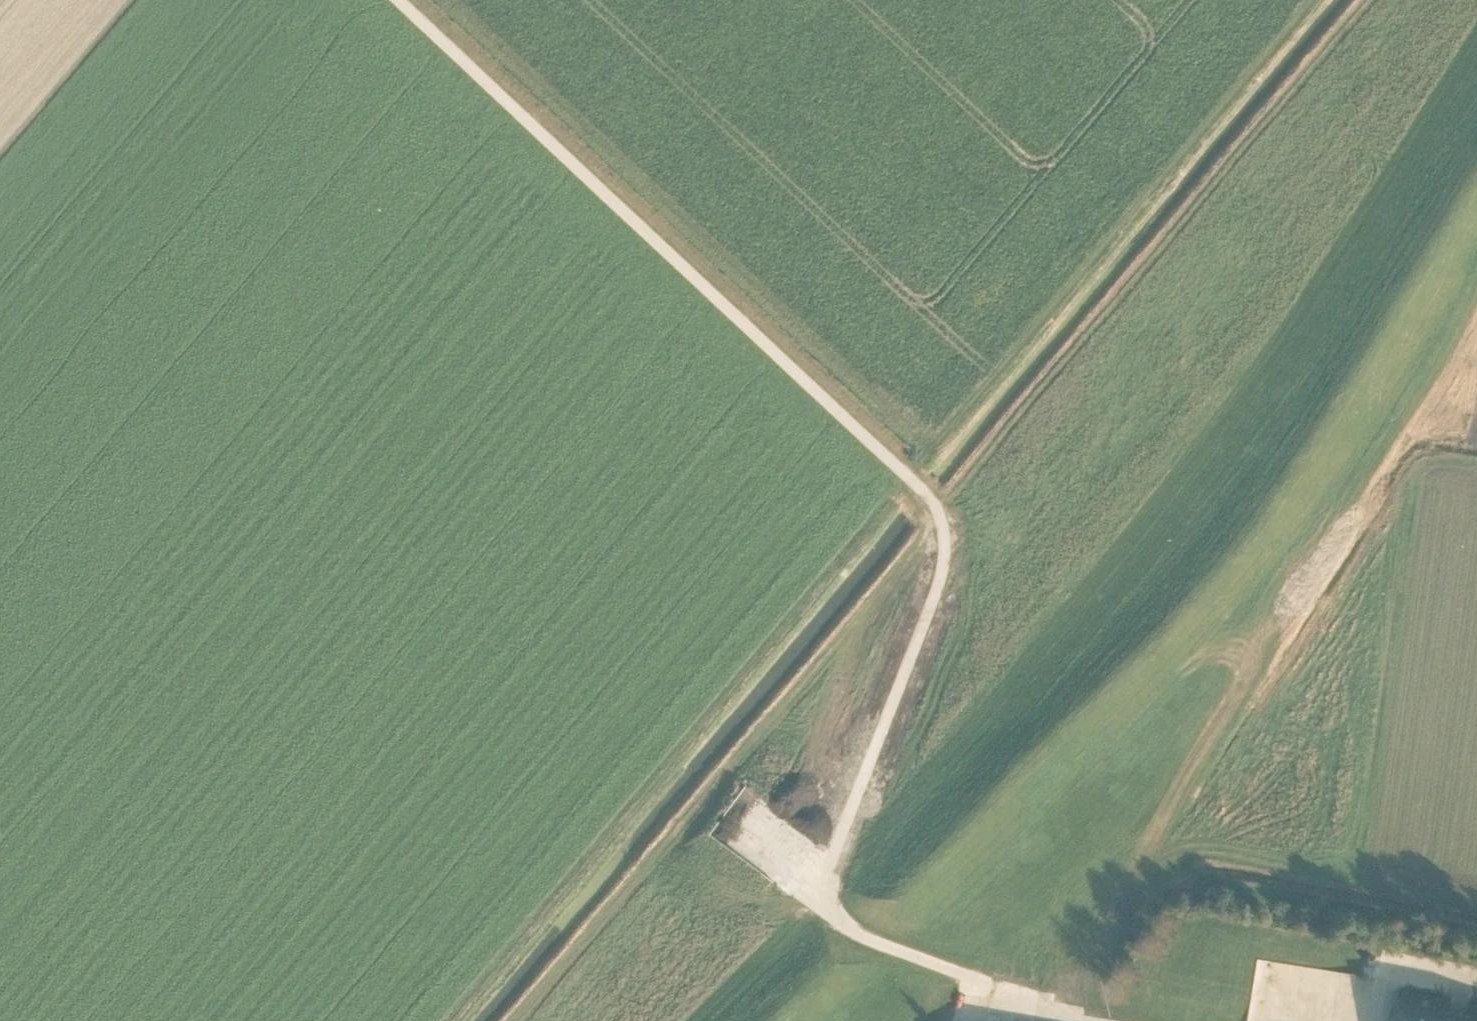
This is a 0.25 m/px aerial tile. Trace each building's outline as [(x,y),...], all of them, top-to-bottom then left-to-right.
[(1401,989),(1396,1020),(1476,1020),(1476,1003),(1401,989)]
